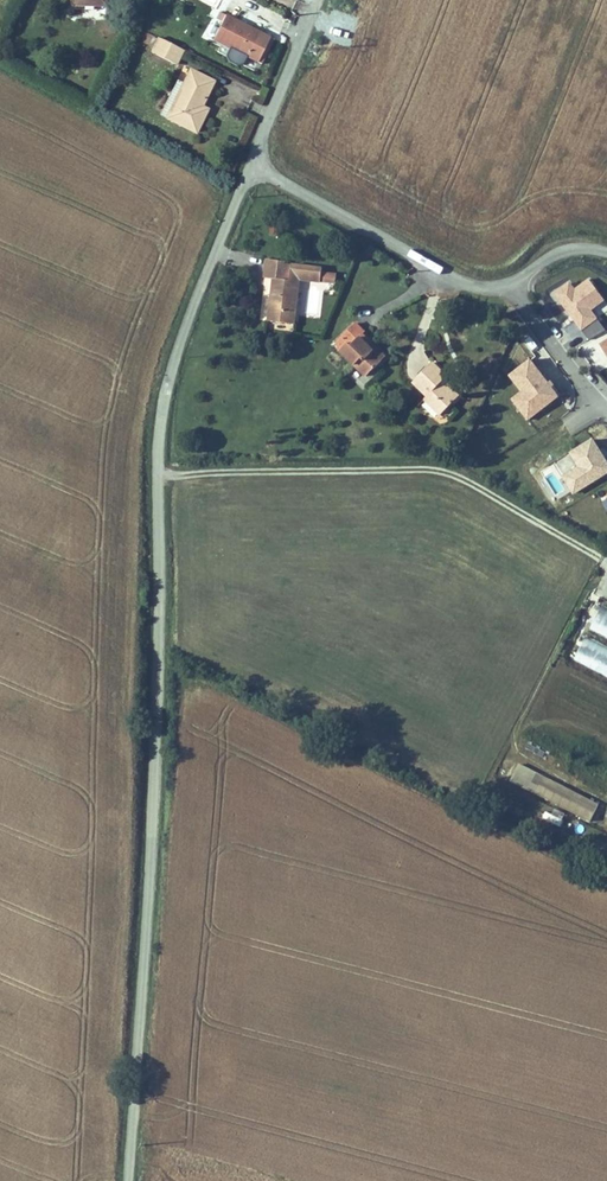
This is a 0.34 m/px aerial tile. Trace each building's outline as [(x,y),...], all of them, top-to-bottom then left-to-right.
[(243,65),(247,57),(258,62),(271,37),(252,27),(251,30),(239,24),(240,21),(221,11),(217,19),(222,22),(214,40),(230,48),(226,56),(228,62),(237,66),(243,65)] [(252,27),(240,21),(239,24),(251,30),(252,27)] [(176,64),(183,50),(159,38),(158,39),(154,37),(151,45),(155,47),(152,52),(176,64)] [(262,64),(274,39),(271,37),(258,62),(262,64)] [(177,79),(160,115),(196,133),(206,114),(200,111),(202,107),(214,82),(191,70),(185,83),(177,79)] [(307,266),(285,263),(285,261),(267,259),(265,278),(274,279),(269,321),(295,324),(300,280),(321,282),(321,281),(336,282),(337,275),(322,273),(323,268),(307,266)] [(592,310),(605,301),(589,278),(575,288),(570,282),(554,293),(579,331),(598,318),(592,310)] [(356,323),(336,343),(342,350),(341,351),(367,376),(383,360),(360,338),(365,332),(356,323)] [(363,335),(360,338),(383,360),(386,357),(363,335)] [(599,345),(606,358),(606,340),(599,345)] [(527,422),(560,397),(531,358),(507,376),(520,393),(510,400),(527,422)] [(441,415),(457,399),(444,386),(443,386),(441,384),(444,381),(448,377),(433,363),(414,382),(428,396),(425,399),(441,415)] [(460,397),(444,381),(441,384),(443,386),(444,386),(457,399),(460,397)] [(569,453),(577,466),(561,477),(574,496),(606,475),(606,460),(593,438),(569,453)] [(599,608),(589,633),(606,641),(606,612),(599,608)] [(574,660),(606,676),(606,648),(586,637),(574,660)] [(589,823),(599,805),(519,763),(510,781),(589,823)]
